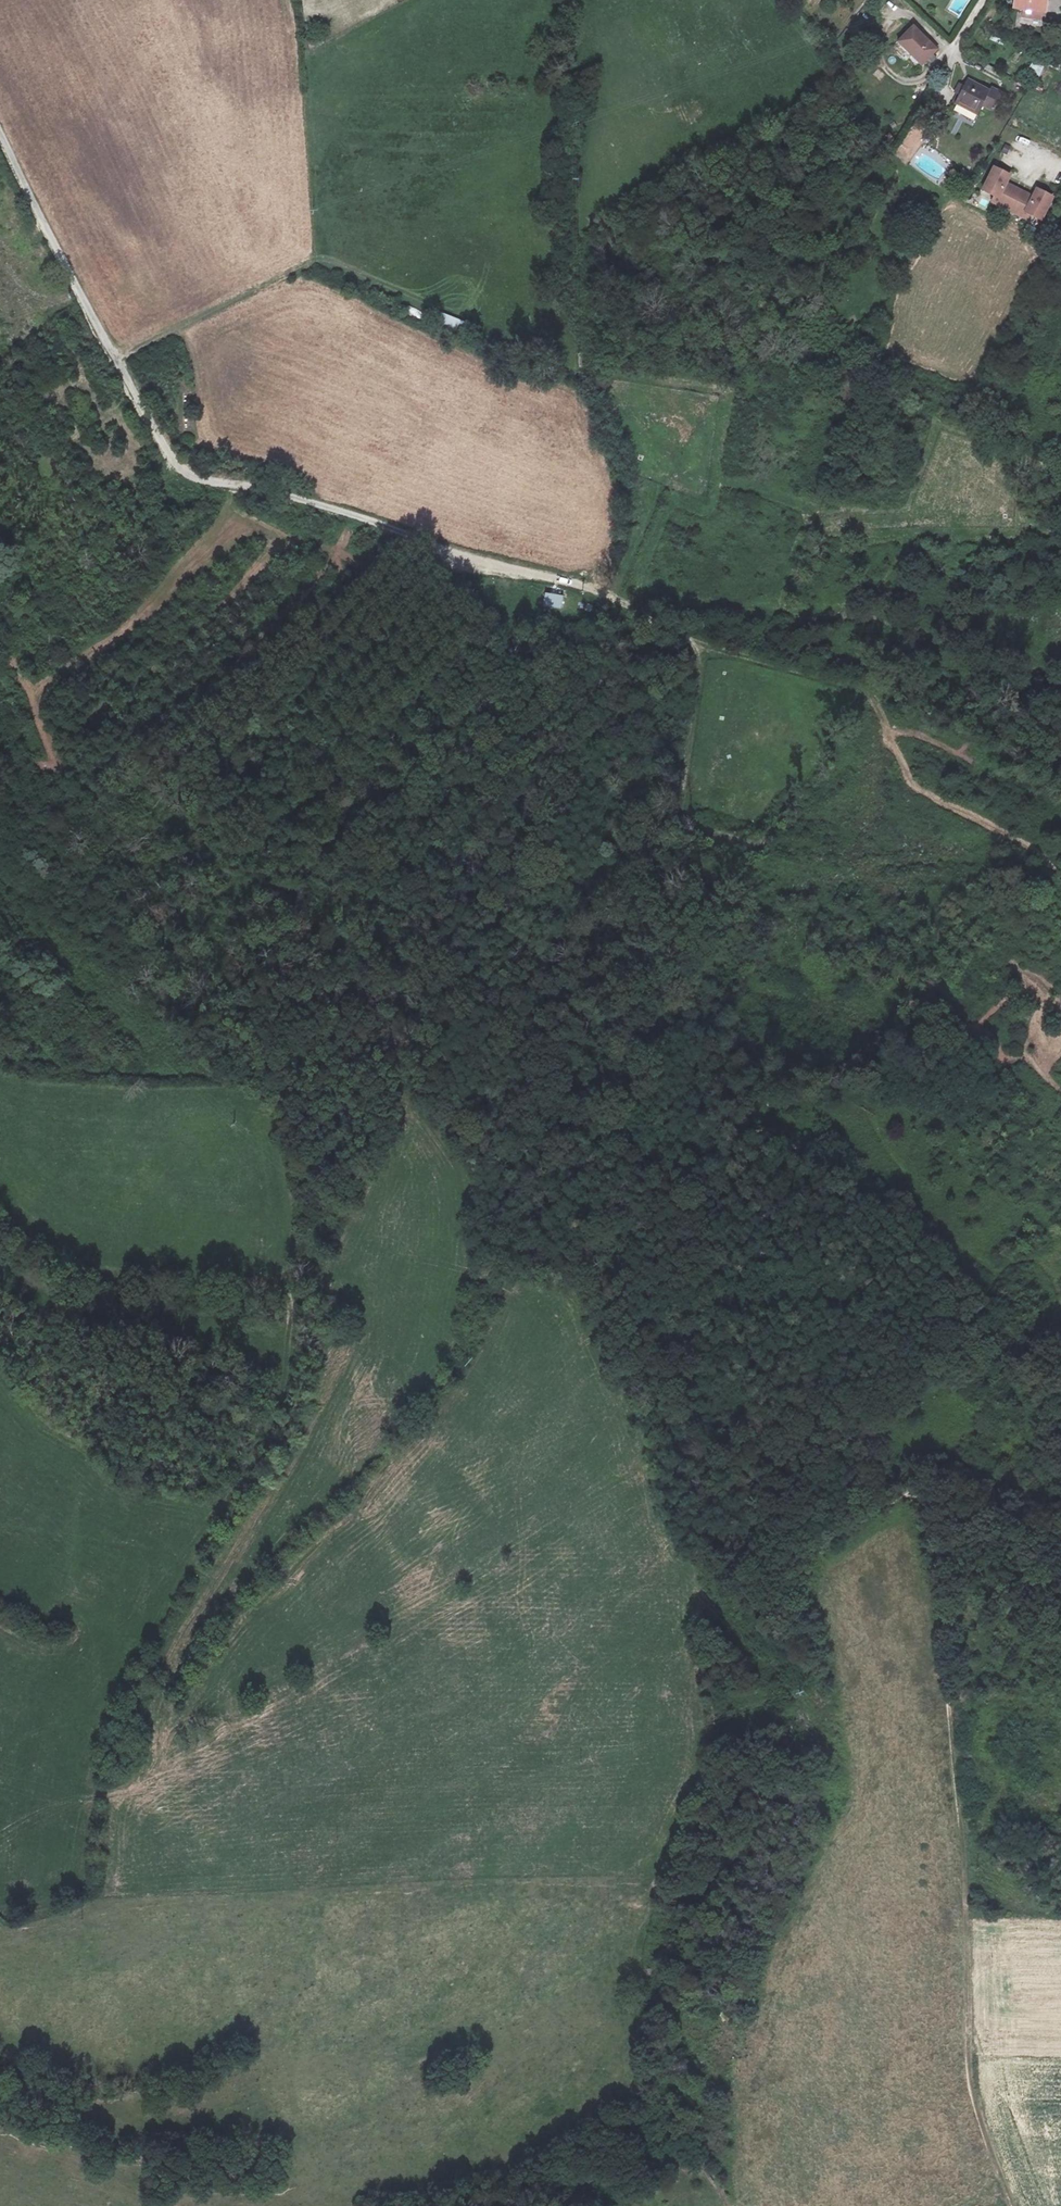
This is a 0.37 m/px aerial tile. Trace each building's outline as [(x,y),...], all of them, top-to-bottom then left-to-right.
[(1032,0),(1003,0),(1000,17),(1031,22),(1034,7),(1031,6),(1032,0)] [(985,18),(992,22),(998,12),(991,8),(985,18)] [(904,69),(921,51),(897,30),(879,48),(904,69)] [(1027,73),(1039,78),(1044,67),(1032,61),(1027,73)] [(974,109),(984,91),(975,85),(971,90),(951,79),(936,102),(957,116),(964,104),(974,109)] [(990,176),(976,168),(963,191),(975,197),(973,202),(1007,221),(1010,216),(1022,222),(1034,200),(1018,191),(1014,199),(987,184),(990,176)] [(479,326),(431,306),(425,321),(472,340),(479,326)] [(562,610),(563,596),(544,593),(543,607),(562,610)]
